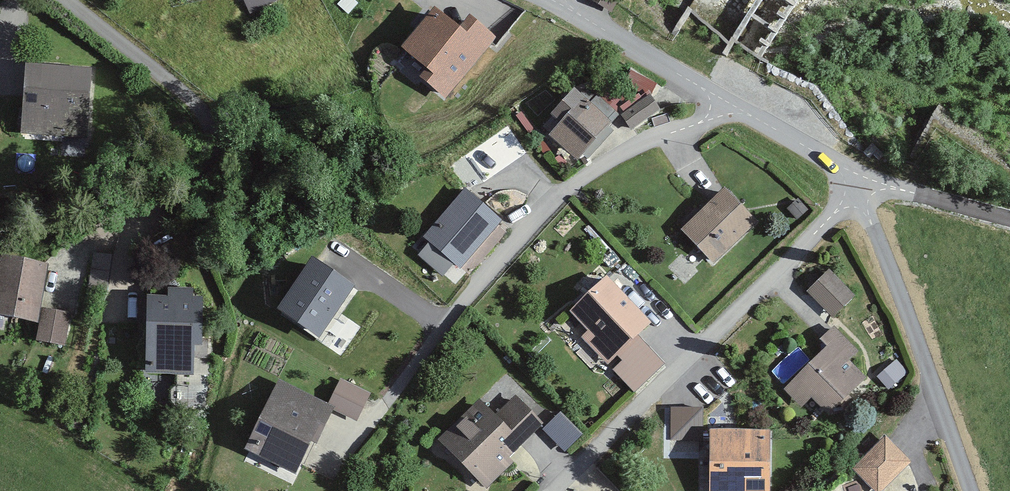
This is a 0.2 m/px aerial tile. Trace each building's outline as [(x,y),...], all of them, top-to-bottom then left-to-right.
[(250,13),(278,0),(244,0),(250,13)] [(442,90),(492,36),(469,14),(457,27),(437,7),(397,48),(442,90)] [(73,131),(77,66),(22,62),(17,127),(73,131)] [(585,83),(574,88),(551,113),(560,121),(548,134),(577,160),(619,114),(585,83)] [(650,94),(621,114),(631,129),(661,109),(650,94)] [(759,220),(726,185),(679,229),(711,264),(759,220)] [(502,219),(464,187),(423,236),(429,241),(418,255),(443,276),(454,263),(461,269),(502,219)] [(0,254),(0,313),(36,317),(43,259),(0,254)] [(350,286),(309,256),(275,303),(315,333),(350,286)] [(854,298),(833,268),(806,287),(827,317),(854,298)] [(652,322),(607,275),(569,311),(588,331),(581,337),(608,365),(617,356),(639,335),(652,322)] [(64,342),(67,313),(42,310),(38,339),(64,342)] [(181,373),(179,320),(141,321),(142,374),(181,373)] [(860,351),(834,325),(821,338),(828,346),(785,388),(803,406),(811,397),(829,415),(867,377),(851,360),(860,351)] [(813,332),(774,371),(788,384),(827,345),(813,332)] [(665,363),(639,335),(617,356),(622,360),(612,369),(634,393),(665,363)] [(908,372),(896,359),(877,376),(889,390),(908,372)] [(328,404),(273,376),(237,447),(293,474),(328,404)] [(495,413),(483,400),(439,440),(485,490),(514,463),(506,454),(543,421),(517,393),(495,413)] [(703,407),(670,407),(670,440),(702,440),(703,407)] [(561,408),(543,427),(566,448),(584,430),(561,408)] [(771,430),(711,429),(710,490),(770,490),(771,430)] [(885,435),(852,468),(876,490),(880,490),(911,460),(885,435)]
